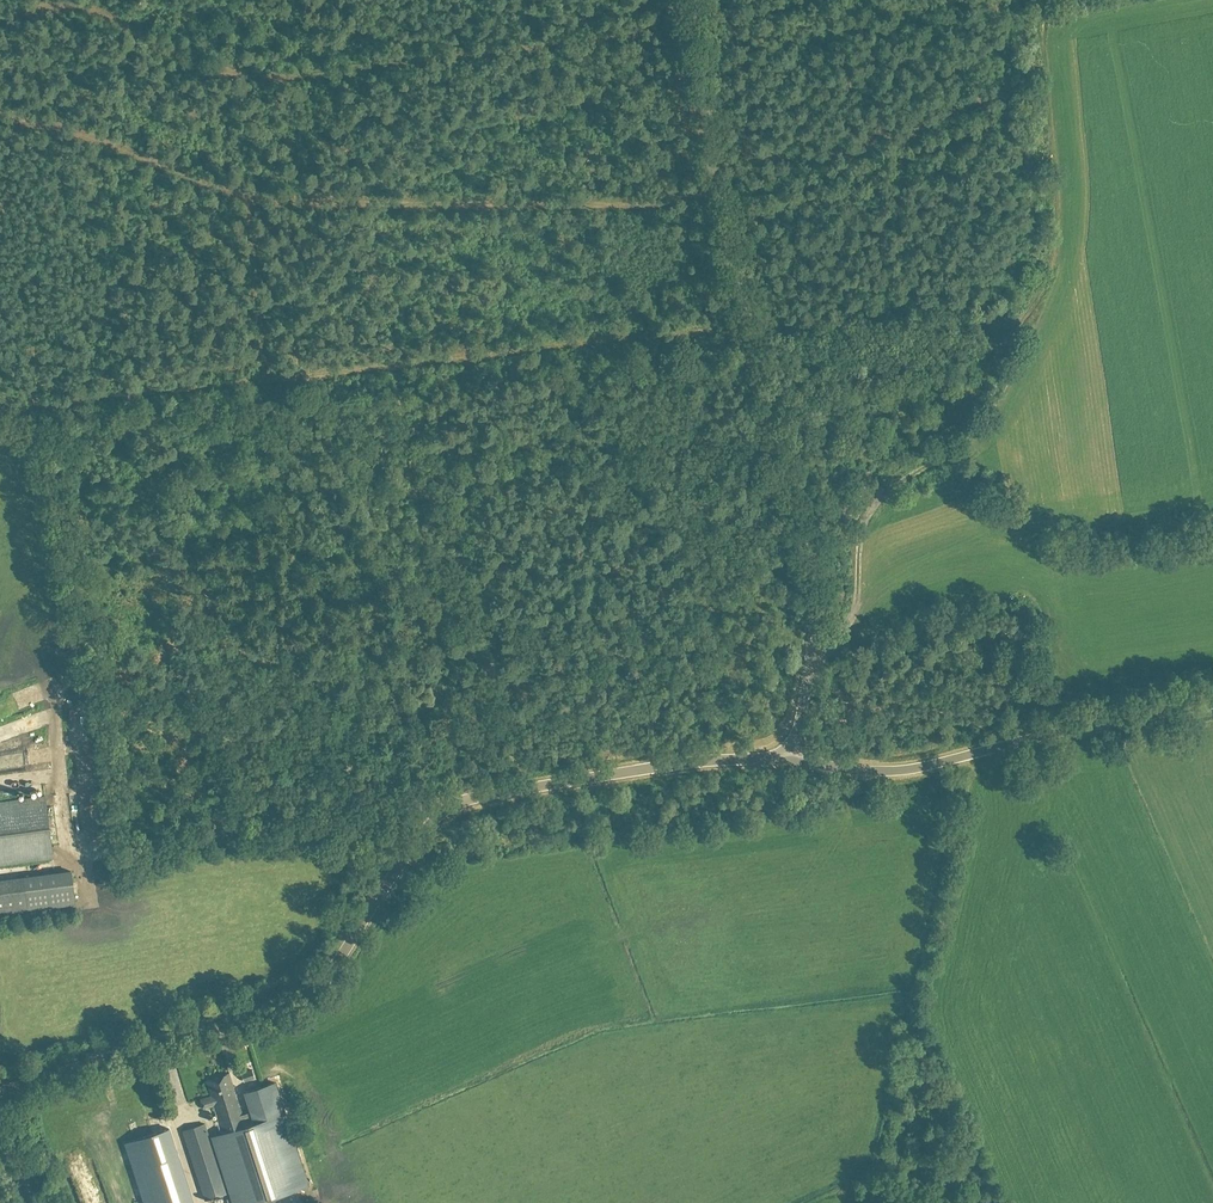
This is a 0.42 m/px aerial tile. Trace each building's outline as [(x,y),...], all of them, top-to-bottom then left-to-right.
[(77,724),(89,724),(88,706),(77,707),(77,724)] [(11,725),(1,730),(6,740),(16,736),(11,725)] [(95,784),(94,757),(83,757),(84,785),(95,784)] [(15,799),(14,793),(0,795),(0,801),(15,799)] [(0,801),(0,863),(51,856),(43,796),(0,801)] [(70,871),(22,878),(27,911),(75,904),(70,871)] [(245,1066),(245,1047),(233,1048),(234,1067),(245,1066)] [(243,1082),(248,1080),(255,1078),(252,1071),(251,1070),(240,1073),(243,1082)] [(246,1128),(228,1074),(205,1081),(210,1096),(199,1099),(202,1109),(213,1105),(222,1133),(211,1137),(232,1202),(259,1202),(309,1187),(275,1084),(250,1093),(255,1106),(250,1108),(256,1124),(246,1128)] [(161,1119),(164,1129),(175,1126),(173,1116),(161,1119)] [(205,1201),(227,1193),(204,1123),(182,1130),(205,1201)] [(126,1142),(135,1170),(170,1158),(178,1155),(169,1128),(126,1142)]
